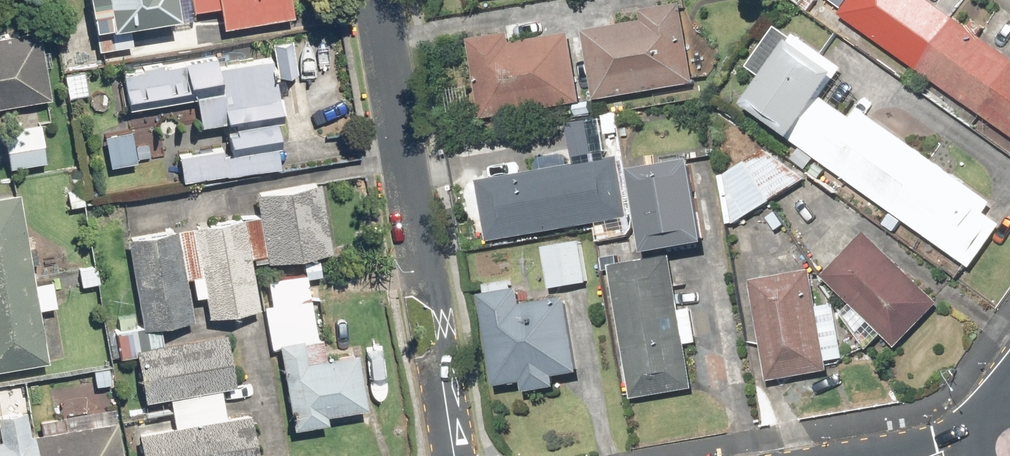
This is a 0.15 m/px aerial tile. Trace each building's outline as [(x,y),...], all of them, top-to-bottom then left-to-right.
[(129,28),(170,22),(167,0),(82,0),(87,34),(105,32),(108,49),(132,45),(129,28)] [(286,0),(188,0),(189,11),(217,7),(220,28),(288,18),(286,0)] [(841,11),(836,18),(1009,138),(1009,63),(976,39),(983,29),(973,22),(968,30),(924,0),(826,0),(841,11)] [(640,25),(582,36),(595,104),(693,85),(678,5),(637,13),(640,25)] [(845,184),(889,215),(882,225),(894,234),(901,224),(969,273),(1000,229),(983,216),(990,206),(865,117),(856,129),(818,102),(842,70),(794,35),(790,40),(775,30),(746,71),(762,82),(742,111),(797,150),(787,164),(836,198),(845,184)] [(45,100),(33,31),(0,37),(0,108),(45,100)] [(467,42),(480,122),(580,105),(568,36),(504,46),(503,36),(467,42)] [(292,40),(270,43),(276,79),(298,76),(292,40)] [(214,58),(120,73),(125,108),(191,98),(195,127),(275,114),(266,58),(216,66),(214,58)] [(84,71),(60,75),(64,99),(88,95),(84,71)] [(43,163),(36,123),(2,129),(6,150),(1,151),(5,170),(43,163)] [(175,156),(179,183),(275,170),(272,151),(279,150),(276,125),(222,132),(225,149),(175,156)] [(133,163),(128,130),(98,135),(104,168),(133,163)] [(535,156),(537,172),(520,175),(518,164),(483,170),(485,183),(477,184),(486,243),(626,220),(616,159),(584,165),(581,149),(535,156)] [(729,231),(806,182),(765,151),(719,180),(729,231)] [(641,164),(643,173),(630,175),(642,260),(704,251),(702,239),(711,238),(705,201),(696,202),(691,166),(665,170),(663,160),(641,164)] [(81,182),(61,186),(66,214),(86,210),(81,182)] [(255,218),(124,241),(139,333),(189,324),(181,280),(187,279),(190,298),(200,296),(204,319),(257,310),(248,259),(261,257),(263,265),(327,253),(315,183),(251,194),(255,218)] [(0,196),(0,370),(42,363),(33,310),(53,307),(49,283),(33,286),(17,193),(0,196)] [(849,306),(840,316),(867,354),(882,338),(894,349),(936,305),(863,235),(821,279),(849,306)] [(600,279),(609,278),(630,402),(689,393),(682,350),(698,347),(692,309),(678,311),(670,262),(632,268),(628,240),(594,245),(600,279)] [(583,243),(541,250),(549,294),(590,287),(583,243)] [(102,263),(70,267),(73,292),(105,288),(102,263)] [(801,274),(750,282),(767,385),(827,376),(812,282),(802,284),(801,274)] [(268,307),(261,308),(268,354),(275,353),(287,431),(324,425),(322,416),(362,410),(353,356),(323,361),(319,340),(314,340),(303,276),(264,282),(268,307)] [(485,298),(477,299),(494,390),(522,385),(524,398),(554,392),(552,383),(580,378),(566,301),(521,309),(519,293),(512,295),(510,282),(483,287),(485,298)] [(132,357),(127,327),(108,330),(113,361),(132,357)] [(167,400),(171,426),(134,432),(137,455),(252,455),(246,416),(224,419),(220,392),(231,390),(223,337),(134,350),(142,404),(167,400)] [(106,367),(55,375),(58,392),(109,384),(106,367)] [(113,423),(29,437),(25,413),(0,418),(0,455),(119,455),(113,423)]
